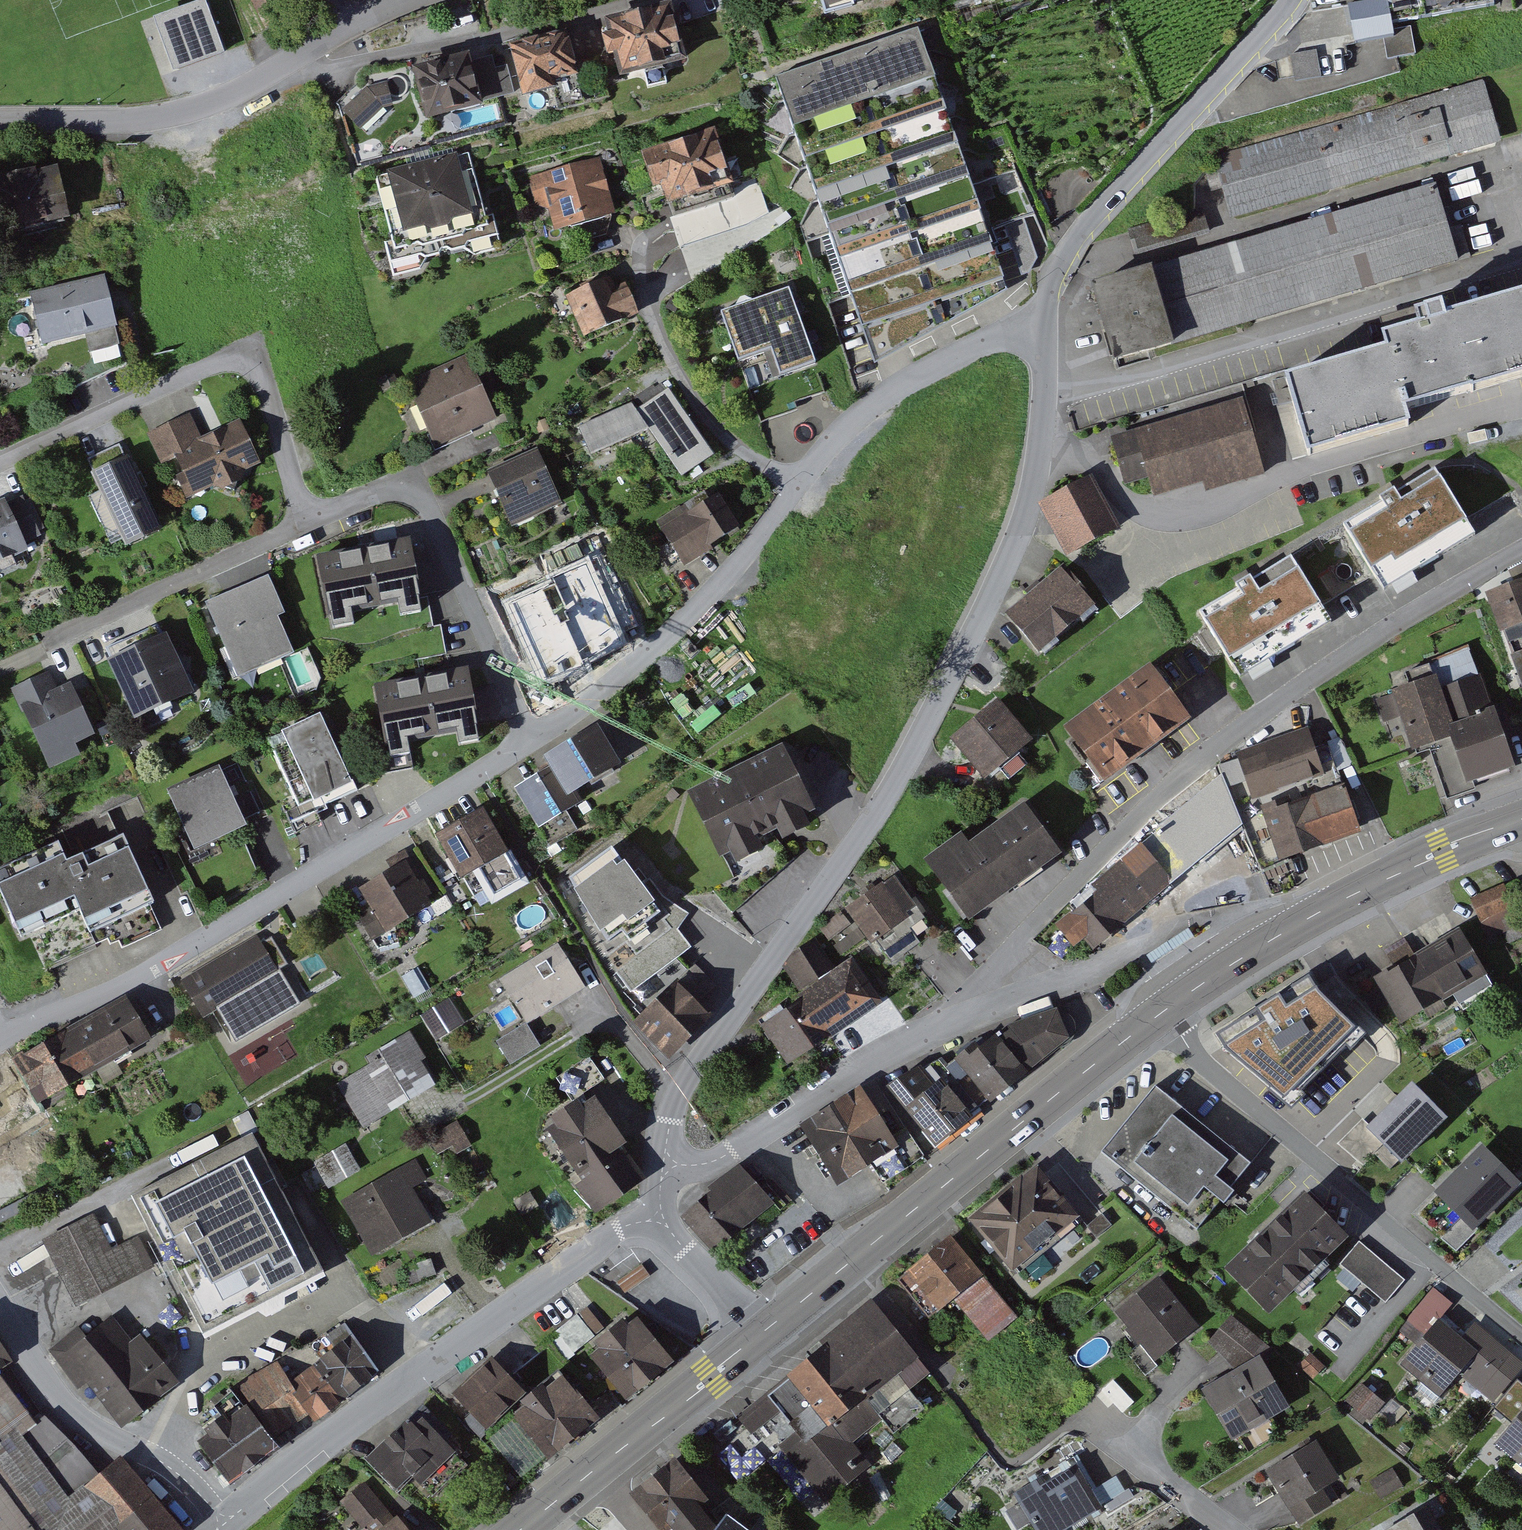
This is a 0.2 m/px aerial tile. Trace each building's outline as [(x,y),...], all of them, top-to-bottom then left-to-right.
[(262,20),(282,10),(277,0),(252,0),(262,20)] [(1388,0),(1350,7),(1356,44),(1394,37),(1392,23),(1388,0)] [(1492,0),(1388,0),(1392,23),(1493,7),(1492,0)] [(204,4),(156,21),(175,73),(223,55),(204,4)] [(666,9),(603,27),(616,71),(679,52),(666,9)] [(507,51),(520,98),(574,83),(562,37),(507,51)] [(918,38),(774,85),(866,371),(1002,300),(918,38)] [(1317,52),(1292,57),(1296,80),(1321,75),(1317,52)] [(410,73),(420,121),(476,109),(466,61),(410,73)] [(383,86),(369,89),(345,113),(365,133),(389,109),(383,86)] [(1218,161),(1234,218),(1501,145),(1485,89),(1218,161)] [(713,133),(641,157),(658,210),(731,187),(713,133)] [(470,156),(376,178),(395,260),(490,237),(470,156)] [(599,161),(531,179),(545,233),(613,215),(599,161)] [(55,170),(0,177),(8,236),(63,228),(55,170)] [(1093,286),(1116,362),(1458,261),(1436,185),(1093,286)] [(1132,234),(1138,254),(1210,231),(1204,211),(1132,234)] [(103,277),(28,295),(42,351),(117,333),(103,277)] [(608,285),(569,301),(583,336),(622,321),(608,285)] [(829,391),(796,293),(762,305),(795,402),(829,391)] [(1387,357),(1287,387),(1308,459),(1409,429),(1404,413),(1521,378),(1521,296),(1381,337),(1387,357)] [(795,402),(762,305),(730,316),(766,421),(798,410),(795,402)] [(407,388),(434,448),(498,419),(471,359),(407,388)] [(645,411),(688,482),(717,464),(674,393),(645,411)] [(1243,401),(1112,439),(1125,485),(1149,479),(1154,496),(1204,482),(1207,493),(1265,477),(1243,401)] [(633,406),(581,430),(594,457),(646,432),(633,406)] [(171,463),(188,500),(261,466),(242,425),(205,442),(193,416),(150,436),(165,466),(171,463)] [(536,454),(489,476),(512,527),(560,505),(536,454)] [(91,474),(126,549),(161,533),(126,458),(91,474)] [(1343,527),(1384,597),(1483,540),(1442,469),(1343,527)] [(1095,482),(1046,508),(1075,563),(1125,537),(1095,482)] [(719,493),(660,524),(682,565),(741,534),(719,493)] [(0,504),(0,560),(29,547),(8,501),(0,504)] [(321,561),(331,613),(418,597),(408,545),(321,561)] [(1202,611),(1249,683),(1337,626),(1290,554),(1202,611)] [(590,560),(500,600),(537,684),(627,644),(590,560)] [(1007,613),(1037,652),(1094,609),(1065,570),(1007,613)] [(206,603),(239,676),(292,652),(259,579),(206,603)] [(1501,634),(1521,626),(1521,581),(1487,594),(1501,634)] [(108,658),(135,719),(190,696),(163,634),(108,658)] [(1521,685),(1521,653),(1511,657),(1521,685)] [(1149,666),(1063,729),(1102,781),(1188,719),(1149,666)] [(15,688),(51,772),(85,758),(79,744),(94,738),(70,682),(55,689),(49,674),(15,688)] [(376,691),(387,748),(478,732),(467,675),(376,691)] [(1441,694),(1435,677),(1393,692),(1413,751),(1450,738),(1466,784),(1514,767),(1495,710),(1486,713),(1475,682),(1441,694)] [(954,742),(984,779),(1029,742),(1000,705),(954,742)] [(313,805),(351,787),(319,716),(280,733),(313,805)] [(1307,729),(1238,755),(1257,804),(1326,778),(1307,729)] [(595,731),(544,759),(552,773),(564,795),(615,767),(595,731)] [(781,747),(688,793),(721,859),(814,813),(781,747)] [(221,768),(167,791),(193,850),(247,826),(221,768)] [(552,773),(519,789),(537,825),(570,808),(564,795),(552,773)] [(1222,779),(1070,904),(1075,910),(1058,924),(1077,947),(1084,941),(1093,951),(1243,827),(1222,779)] [(1342,788),(1263,813),(1280,864),(1358,840),(1342,788)] [(930,873),(964,922),(1063,853),(1029,805),(930,873)] [(432,837),(459,882),(508,853),(481,808),(432,837)] [(21,944),(80,919),(92,948),(119,937),(124,948),(165,931),(125,836),(68,860),(60,840),(0,865),(0,895),(21,944)] [(624,858),(572,896),(638,986),(690,949),(624,858)] [(360,890),(387,932),(434,901),(407,860),(360,890)] [(888,882),(849,907),(869,939),(909,914),(888,882)] [(1501,889),(1471,904),(1485,930),(1514,915),(1501,889)] [(1461,930),(1372,976),(1396,1021),(1485,975),(1461,930)] [(263,937),(183,983),(203,1018),(249,992),(259,1008),(292,989),(263,937)] [(759,1022),(787,1066),(882,1006),(854,962),(844,969),(827,942),(786,967),(803,995),(759,1022)] [(560,945),(503,981),(529,1023),(586,987),(560,945)] [(639,1023),(671,1058),(746,991),(715,956),(639,1023)] [(1354,1034),(1305,987),(1216,1042),(1284,1104),(1354,1034)] [(439,1040),(468,1023),(452,996),(423,1014),(439,1040)] [(123,1002),(44,1049),(66,1084),(145,1037),(123,1002)] [(998,1041),(1024,1075),(1073,1037),(1046,1004),(998,1041)] [(960,1061),(990,1100),(1024,1075),(998,1041),(994,1036),(960,1061)] [(3,1138),(43,1115),(37,1104),(66,1088),(42,1046),(0,1070),(0,1133),(3,1138)] [(339,1089),(362,1130),(437,1088),(414,1047),(339,1089)] [(890,1088),(937,1149),(982,1115),(934,1053),(890,1088)] [(1200,1226),(1253,1164),(1160,1084),(1106,1146),(1200,1226)] [(801,1129),(838,1187),(898,1148),(860,1090),(801,1129)] [(1446,1122),(1411,1090),(1372,1131),(1362,1122),(1341,1144),(1364,1166),(1381,1149),(1402,1168),(1446,1122)] [(587,1100),(543,1128),(597,1213),(642,1184),(587,1100)] [(302,1168),(314,1194),(362,1170),(349,1144),(302,1168)] [(1435,1196),(1475,1235),(1521,1187),(1521,1183),(1483,1146),(1435,1196)] [(142,1212),(214,1354),(337,1292),(265,1150),(142,1212)] [(1035,1163),(967,1218),(1009,1269),(1077,1215),(1035,1163)] [(685,1214),(717,1252),(775,1203),(743,1165),(685,1214)] [(402,1172),(348,1201),(376,1254),(431,1225),(402,1172)] [(1228,1266),(1268,1309),(1348,1237),(1308,1194),(1228,1266)] [(45,1241),(75,1306),(153,1269),(139,1240),(110,1253),(94,1218),(45,1241)] [(990,1343),(1018,1321),(950,1238),(898,1280),(932,1321),(956,1301),(990,1343)] [(1341,1266),(1387,1304),(1408,1279),(1363,1240),(1341,1266)] [(1114,1315),(1153,1362),(1199,1323),(1160,1276),(1114,1315)] [(1397,1365),(1439,1400),(1477,1356),(1436,1321),(1451,1303),(1438,1292),(1413,1321),(1426,1332),(1397,1365)] [(875,1306),(744,1419),(818,1505),(874,1456),(856,1435),(930,1370),(875,1306)] [(62,1350),(123,1430),(178,1388),(117,1308),(62,1350)] [(588,1350),(632,1403),(674,1367),(629,1315),(588,1350)] [(311,1417),(315,1421),(378,1372),(355,1340),(292,1388),(311,1417)] [(135,1473),(117,1465),(100,1474),(8,1367),(14,1363),(0,1341),(0,1529),(183,1529),(135,1473)] [(500,1358),(455,1399),(483,1431),(529,1390),(500,1358)] [(1204,1394),(1233,1441),(1290,1406),(1262,1359),(1204,1394)] [(250,1405),(275,1441),(311,1417),(292,1388),(275,1364),(239,1389),(250,1405)] [(1122,1371),(1092,1399),(1112,1420),(1142,1392),(1122,1371)] [(511,1416),(544,1460),(597,1420),(564,1376),(511,1416)] [(1361,1385),(1352,1406),(1376,1416),(1385,1395),(1361,1385)] [(250,1405),(201,1442),(233,1484),(281,1448),(275,1441),(250,1405)] [(1521,1468),(1521,1413),(1495,1445),(1521,1468)] [(409,1418),(370,1459),(408,1496),(447,1455),(409,1418)] [(1269,1468),(1301,1521),(1342,1496),(1309,1443),(1269,1468)] [(633,1496),(661,1529),(669,1529),(671,1529),(672,1529),(710,1529),(722,1520),(674,1462),(633,1496)] [(1028,1529),(1068,1529),(1104,1508),(1076,1462),(1011,1502),(1028,1529)] [(363,1529),(369,1529),(388,1516),(365,1486),(342,1503),(363,1529)] [(1427,1511),(1396,1529),(1438,1529),(1427,1511)] [(400,1519),(386,1529),(409,1529),(400,1519)]
